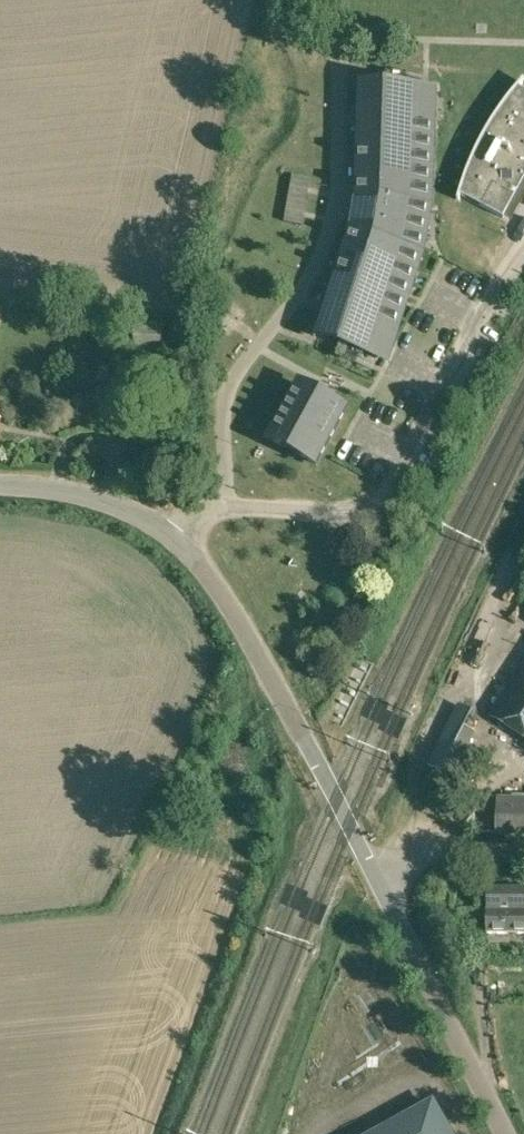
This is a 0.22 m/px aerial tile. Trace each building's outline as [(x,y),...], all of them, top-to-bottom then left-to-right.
[(503,218),(523,180),(523,92),(513,85),(506,93),(496,106),(487,120),(479,133),(473,145),(466,165),(461,179),(457,199),(459,200),(460,195),(503,218)] [(349,229),(314,333),(377,352),(411,249),(419,197),(423,91),(358,90),(354,198),(361,200),(356,224),(349,229)] [(306,201),(308,192),(309,187),(310,178),(292,175),(288,198),(306,201)] [(306,201),(288,198),(283,221),(302,225),(303,216),(304,211),(306,201)] [(212,321),(225,332),(234,322),(220,310),(212,321)] [(134,322),(134,342),(163,342),(163,322),(134,322)] [(315,393),(296,383),(267,437),(318,464),(347,410),(327,400),(331,393),(319,387),(315,393)] [(523,735),(523,663),(491,714),(523,735)] [(477,732),(464,727),(472,711),(459,704),(445,732),(428,766),(457,781),(474,748),(470,746),(477,732)] [(523,834),(523,800),(502,799),(501,833),(523,834)] [(487,911),(523,911),(523,889),(487,889),(487,911)] [(487,933),(523,933),(523,911),(487,911),(487,933)] [(432,1103),(375,1133),(449,1133),(432,1103)]
